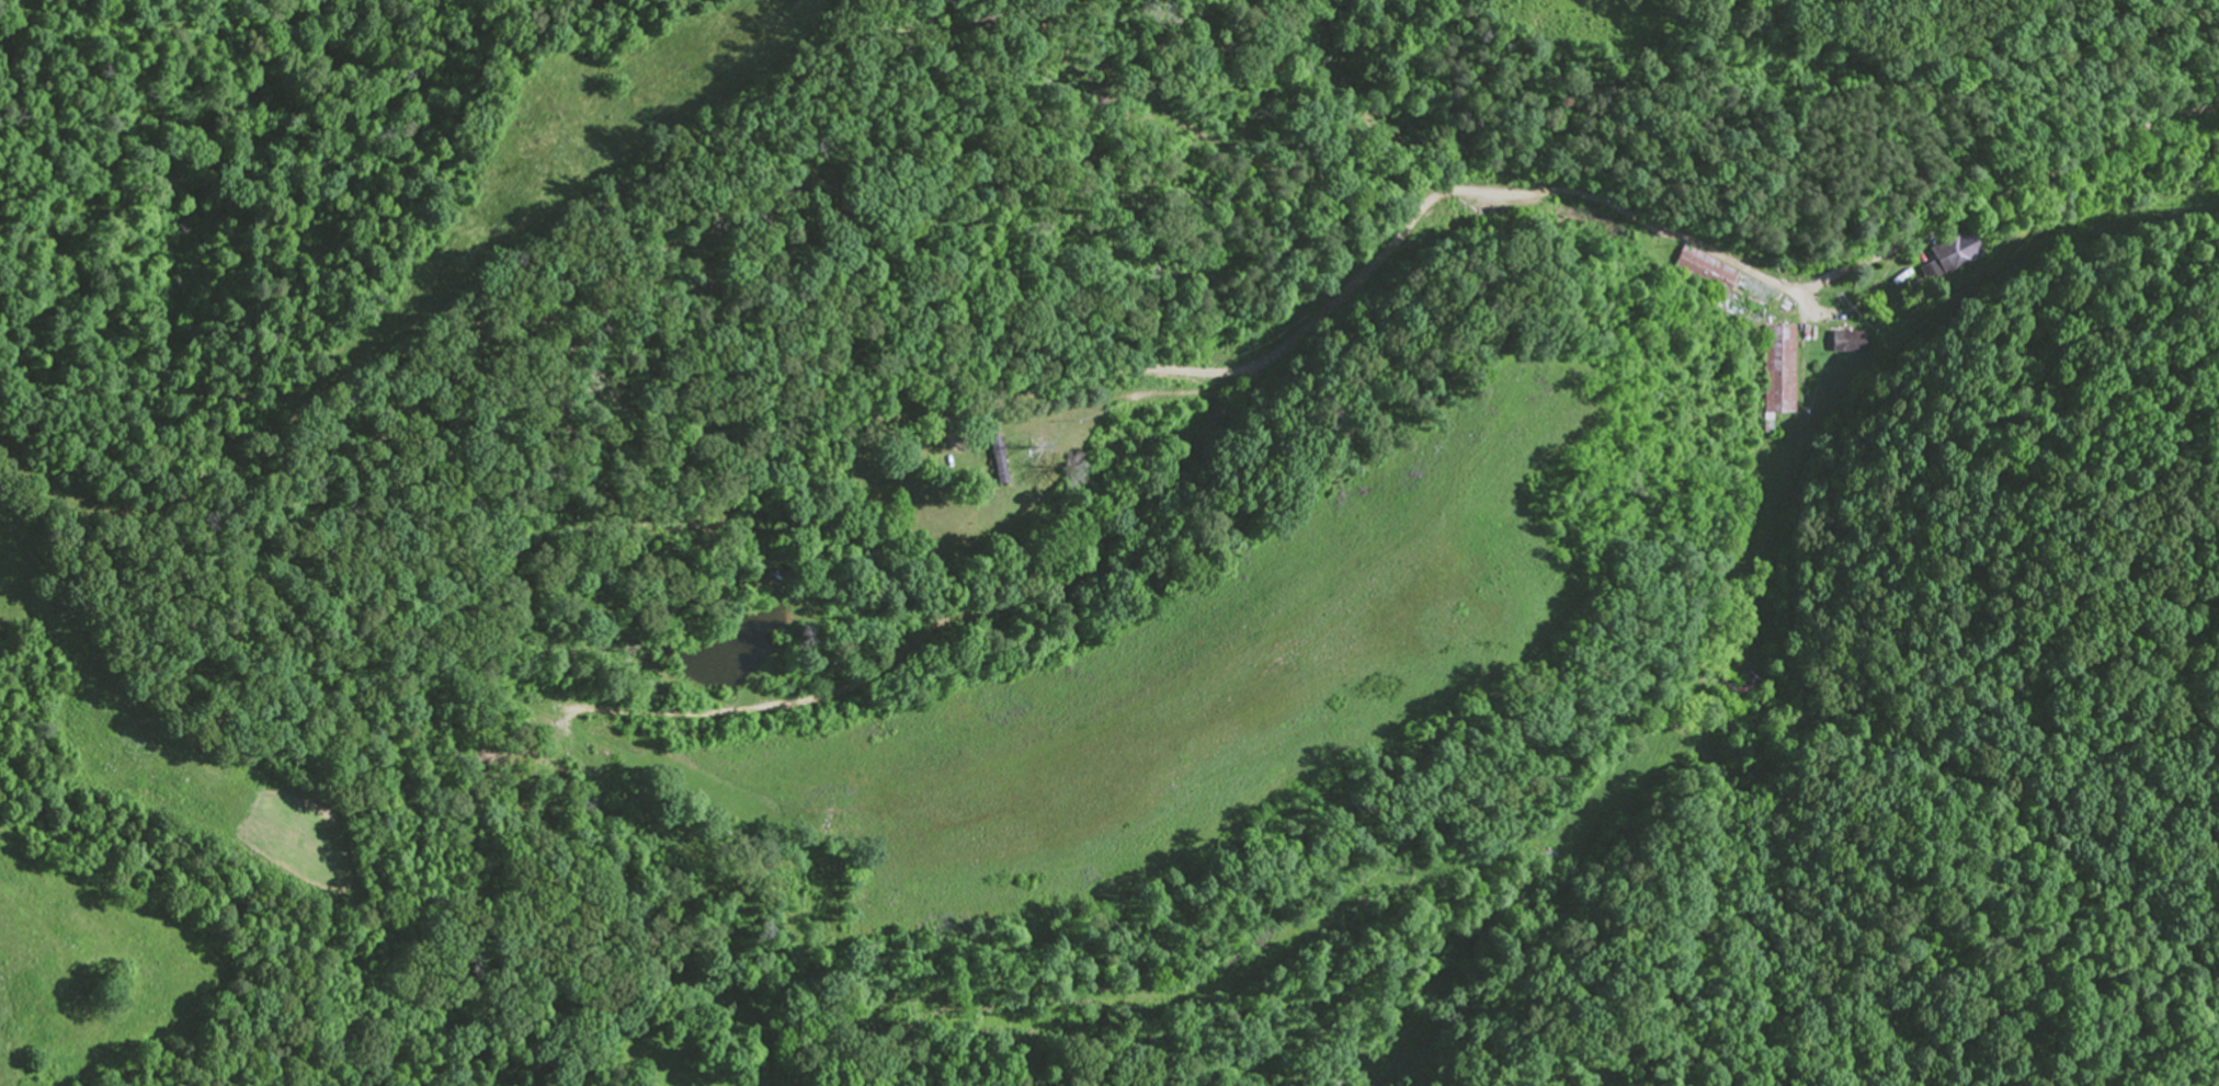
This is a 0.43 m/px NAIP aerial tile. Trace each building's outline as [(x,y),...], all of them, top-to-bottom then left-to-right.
[(1982,258),(1970,230),(1928,249),(1934,263),(1919,270),(1925,283),(1982,258)] [(1764,416),(1796,416),(1796,328),(1764,328),(1764,416)] [(1865,354),(1865,334),(1832,334),(1832,354),(1865,354)] [(1002,438),(990,439),(996,487),(1008,485),(1002,438)]
